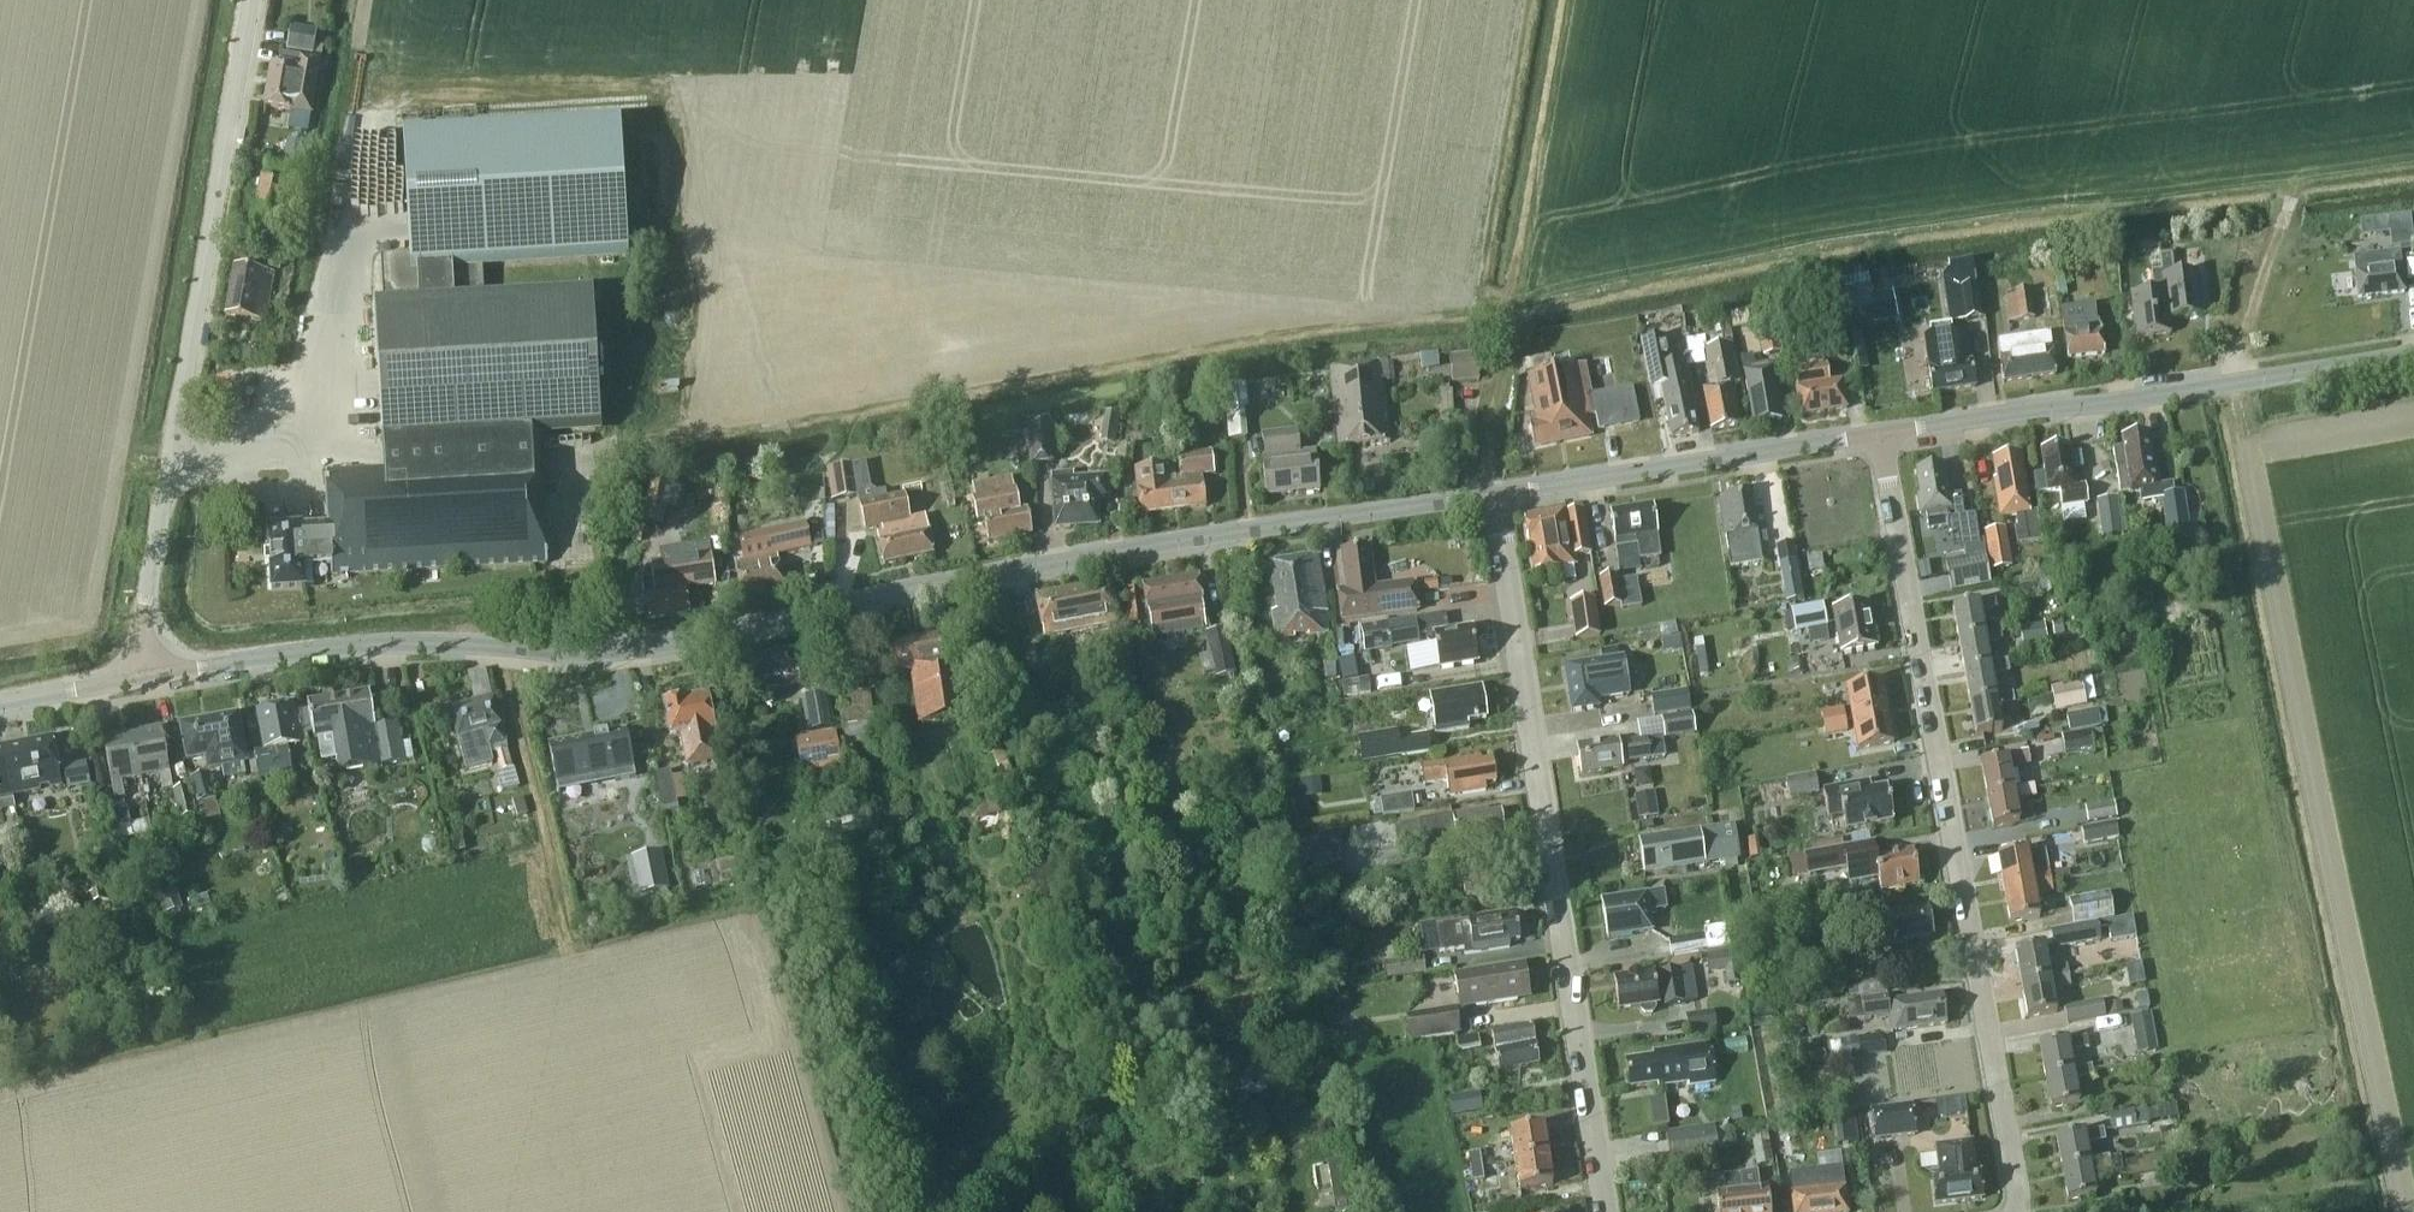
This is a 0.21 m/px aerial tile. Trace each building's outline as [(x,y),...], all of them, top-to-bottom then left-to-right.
[(313,56),(317,31),(290,26),(286,51),(313,56)] [(320,62),(281,55),(279,65),(271,64),(264,106),(291,111),(311,114),(320,62)] [(351,108),(347,134),(379,139),(383,113),(351,108)] [(330,576),(544,564),(538,431),(600,427),(592,294),(439,303),(437,264),(628,254),(620,124),(402,136),(410,256),(381,258),(384,306),(374,307),(384,470),(325,473),(328,527),(300,528),(300,526),(267,528),(270,590),(313,587),(312,565),(329,564),(330,576)] [(312,143),(288,138),(283,161),(308,165),(312,143)] [(298,167),(269,161),(266,178),(261,177),(253,221),(283,226),(287,202),(292,203),(295,184),(298,167)] [(2374,217),(2376,232),(2391,230),(2392,244),(2413,241),(2413,235),(2411,212),(2374,217)] [(267,252),(284,255),(285,252),(288,253),(289,242),(266,239),(265,247),(268,247),(267,252)] [(2161,271),(2159,257),(2158,248),(2147,250),(2153,292),(2130,295),(2136,338),(2170,334),(2168,319),(2162,272),(2161,271)] [(284,255),(267,252),(265,268),(282,271),(284,255)] [(2171,255),(2159,257),(2161,271),(2162,272),(2168,319),(2201,315),(2196,272),(2173,275),(2171,255)] [(1941,277),(1948,323),(1981,318),(1973,258),(1947,262),(1949,276),(1941,277)] [(2404,292),(2400,258),(2353,264),(2358,298),(2404,292)] [(272,273),(235,266),(225,315),(264,322),(272,273)] [(2035,318),(2030,291),(2028,278),(2027,266),(2002,270),(1980,273),(1981,283),(2004,279),(2006,295),(2008,309),(2007,310),(2007,314),(2008,322),(2035,318)] [(2068,294),(2065,273),(2054,274),(2057,295),(2068,294)] [(1850,329),(1898,319),(1892,291),(1844,302),(1850,329)] [(2096,322),(2095,307),(2061,311),(2067,359),(2104,354),(2100,321),(2096,322)] [(1731,344),(1725,311),(1711,314),(1714,330),(1715,330),(1716,333),(1704,336),(1704,338),(1685,342),(1688,355),(1685,356),(1684,358),(1686,368),(1706,364),(1710,389),(1703,390),(1710,430),(1737,425),(1729,385),(1739,383),(1731,344)] [(1814,336),(1811,320),(1782,324),(1784,340),(1814,336)] [(1782,352),(1777,326),(1760,329),(1764,355),(1782,352)] [(1924,339),(1932,393),(1975,387),(1971,361),(1961,362),(1957,333),(1924,339)] [(2049,333),(2037,335),(1997,341),(2003,382),(2055,374),(2049,333)] [(1671,370),(1664,337),(1641,341),(1653,403),(1664,401),(1671,437),(1698,432),(1685,367),(1671,370)] [(1478,380),(1476,354),(1449,357),(1451,383),(1478,380)] [(1822,365),(1821,356),(1806,358),(1808,367),(1793,369),(1800,416),(1846,408),(1841,381),(1829,383),(1826,364),(1822,365)] [(1754,367),(1753,357),(1742,358),(1753,424),(1781,419),(1772,364),(1754,367)] [(1393,379),(1391,363),(1329,371),(1338,447),(1389,441),(1382,382),(1389,381),(1388,380),(1393,379)] [(1593,415),(1583,365),(1527,377),(1535,422),(1529,423),(1533,447),(1589,436),(1585,417),(1593,415)] [(1260,393),(1275,391),(1275,389),(1274,380),(1259,382),(1260,393)] [(1453,412),(1452,391),(1441,390),(1442,413),(1453,412)] [(1632,394),(1605,398),(1608,418),(1636,414),(1632,394)] [(1247,438),(1244,408),(1225,410),(1228,439),(1247,438)] [(1047,424),(1047,423),(1026,424),(1029,464),(1032,464),(1032,466),(1050,464),(1050,462),(1052,462),(1049,424),(1047,424)] [(1300,455),(1297,430),(1262,434),(1264,459),(1263,459),(1264,468),(1263,468),(1266,495),(1318,489),(1314,453),(1300,455)] [(2123,448),(2113,449),(2119,492),(2130,491),(2130,493),(2160,488),(2155,456),(2152,457),(2149,434),(2121,438),(2123,448)] [(1132,447),(1117,446),(1115,470),(1130,471),(1132,447)] [(2075,487),(2069,446),(2041,451),(2044,474),(2035,476),(2037,494),(2059,491),(2062,507),(2087,503),(2085,486),(2075,487)] [(1174,477),(1178,510),(1205,506),(1202,475),(1214,473),(1211,451),(1177,455),(1180,476),(1174,477)] [(2027,543),(2042,540),(2037,510),(2029,511),(2020,454),(1993,458),(1996,480),(1993,480),(1999,517),(2014,515),(2016,527),(2025,526),(2027,543)] [(862,496),(858,464),(826,469),(830,500),(862,496)] [(1178,510),(1174,477),(1172,477),(1171,475),(1167,475),(1165,465),(1134,469),(1140,514),(1178,510)] [(1944,466),(1916,470),(1920,496),(1917,497),(1920,515),(1925,514),(1928,529),(1948,526),(1948,527),(1948,531),(1949,532),(1949,536),(1957,535),(1959,552),(1978,549),(1973,517),(1962,519),(1960,498),(1949,500),(1949,497),(1948,489),(1944,466)] [(1074,480),(1074,474),(1051,476),(1055,528),(1098,525),(1097,500),(1108,499),(1106,477),(1074,480)] [(1019,511),(1013,480),(1012,478),(972,486),(974,498),(972,499),(976,521),(983,519),(988,542),(1032,534),(1027,509),(1019,511)] [(680,510),(684,492),(650,485),(643,522),(662,526),(666,507),(680,510)] [(1753,508),(1750,490),(1727,494),(1727,498),(1719,499),(1730,569),(1753,566),(1753,565),(1769,562),(1761,507),(1753,508)] [(2190,541),(2183,492),(2160,496),(2167,545),(2190,541)] [(910,520),(904,495),(859,505),(864,530),(882,526),(884,535),(877,537),(883,564),(933,554),(925,517),(910,520)] [(2123,534),(2117,497),(2097,500),(2103,537),(2123,534)] [(1657,533),(1653,506),(1610,513),(1615,548),(1637,545),(1639,560),(1660,557),(1656,533),(1657,533)] [(1590,553),(1583,509),(1523,519),(1527,544),(1529,544),(1534,572),(1559,568),(1577,565),(1576,555),(1590,553)] [(823,545),(819,522),(806,525),(739,539),(743,562),(735,563),(736,572),(741,598),(784,588),(779,563),(778,563),(777,555),(823,545)] [(2011,567),(2004,527),(1984,531),(1990,570),(2011,567)] [(1793,542),(1789,543),(1775,545),(1785,603),(1804,599),(1793,542)] [(701,556),(699,544),(659,551),(661,563),(650,564),(642,580),(644,595),(643,595),(647,620),(688,614),(685,589),(715,585),(710,555),(701,556)] [(1374,590),(1369,548),(1342,552),(1346,588),(1339,589),(1343,619),(1417,611),(1413,585),(1374,590)] [(1990,583),(1984,553),(1944,561),(1950,591),(1990,583)] [(1327,613),(1318,556),(1270,563),(1275,592),(1274,593),(1277,611),(1271,612),(1276,639),(1327,633),(1324,613),(1327,613)] [(1478,584),(1475,569),(1468,570),(1469,577),(1437,583),(1436,579),(1422,582),(1424,593),(1478,584)] [(1203,601),(1199,576),(1142,584),(1146,610),(1148,610),(1153,638),(1206,630),(1201,601),(1203,601)] [(1616,582),(1615,576),(1599,579),(1604,608),(1620,605),(1621,610),(1641,606),(1636,578),(1616,582)] [(1117,625),(1109,583),(1036,597),(1044,636),(1087,628),(1088,630),(1117,625)] [(1984,635),(1984,633),(1980,612),(1997,609),(1995,598),(1978,601),(1978,603),(1952,607),(1958,640),(1984,635)] [(1599,635),(1594,599),(1570,603),(1575,639),(1599,635)] [(1876,647),(1867,602),(1832,609),(1841,653),(1876,647)] [(1825,626),(1821,604),(1792,610),(1796,631),(1825,626)] [(1448,631),(1445,615),(1416,619),(1415,615),(1366,623),(1370,652),(1390,649),(1388,639),(1418,634),(1418,636),(1433,634),(1439,668),(1477,662),(1472,628),(1448,631)] [(2061,621),(2051,623),(2054,637),(2064,634),(2061,621)] [(2046,639),(2043,623),(2020,628),(2023,643),(2046,639)] [(1235,672),(1225,628),(1206,633),(1217,677),(1235,672)] [(1984,635),(1958,640),(1964,671),(1990,666),(1989,664),(1986,643),(2002,640),(2000,630),(1984,633),(1984,635)] [(943,660),(939,636),(888,645),(891,673),(910,670),(918,724),(971,714),(962,657),(943,660)] [(798,672),(793,648),(736,660),(741,684),(743,695),(800,683),(798,672)] [(1629,695),(1622,657),(1564,666),(1571,711),(1599,707),(1598,700),(1629,695)] [(1996,698),(1995,696),(1991,675),(2008,672),(2006,661),(1989,664),(1990,666),(1964,671),(1970,703),(1996,698)] [(1337,678),(1336,662),(1323,663),(1324,679),(1337,678)] [(1344,698),(1371,693),(1369,678),(1341,683),(1344,698)] [(2085,706),(2084,702),(2095,700),(2091,679),(2049,687),(2054,712),(2085,706)] [(1852,718),(1887,711),(1882,680),(1846,687),(1852,718)] [(1476,695),(1475,687),(1433,694),(1439,733),(1469,729),(1467,721),(1486,718),(1482,694),(1476,695)] [(1690,709),(1687,690),(1651,696),(1654,715),(1690,709)] [(321,762),(338,759),(340,771),(407,760),(400,722),(375,727),(369,692),(307,702),(313,737),(317,737),(321,762)] [(874,722),(869,692),(839,696),(846,746),(872,742),(869,723),(874,722)] [(833,727),(828,693),(801,697),(807,732),(833,727)] [(1996,698),(1970,703),(1975,735),(2001,730),(1997,706),(2014,703),(2012,693),(1995,696),(1996,698)] [(720,761),(707,697),(664,706),(671,738),(680,736),(687,768),(720,761)] [(506,743),(494,699),(451,710),(466,771),(494,764),(490,747),(506,743)] [(255,752),(259,772),(260,779),(291,774),(290,766),(286,746),(300,744),(293,704),(256,710),(264,750),(255,752)] [(1821,712),(1823,723),(1845,719),(1842,708),(1821,712)] [(2099,727),(2096,709),(2066,715),(2069,732),(2099,727)] [(1887,711),(1852,718),(1857,749),(1893,742),(1887,711)] [(245,749),(238,714),(180,724),(187,760),(208,756),(210,768),(244,762),(241,750),(245,749)] [(1694,733),(1691,714),(1662,719),(1665,738),(1694,733)] [(1847,730),(1845,719),(1823,723),(1825,734),(1847,730)] [(131,734),(140,778),(159,775),(162,790),(172,788),(161,729),(131,734)] [(639,779),(632,731),(554,743),(561,791),(564,791),(562,782),(617,774),(618,783),(639,779)] [(2094,751),(2090,731),(2061,737),(2065,756),(2094,751)] [(1396,738),(1395,732),(1358,737),(1362,763),(1399,758),(1396,738)] [(841,769),(835,733),(794,740),(800,776),(841,769)] [(1115,748),(1133,744),(1130,733),(1113,737),(1115,748)] [(140,778),(131,734),(102,740),(113,799),(123,797),(120,782),(140,778)] [(1429,754),(1426,734),(1396,738),(1399,758),(1429,754)] [(1622,763),(1650,758),(1664,756),(1661,737),(1647,739),(1619,744),(1618,739),(1577,746),(1581,774),(1622,767),(1622,763)] [(3,748),(12,795),(40,789),(40,787),(49,785),(50,788),(62,785),(52,738),(3,748)] [(12,795),(3,748),(0,748),(0,812),(15,809),(12,795)] [(513,768),(508,749),(495,753),(500,772),(513,768)] [(1981,763),(1986,796),(2013,791),(2012,789),(2009,768),(2030,764),(2027,751),(2006,755),(2006,759),(1981,763)] [(1481,762),(1480,757),(1420,766),(1423,784),(1446,781),(1449,796),(1485,790),(1484,784),(1495,783),(1492,760),(1481,762)] [(86,764),(64,768),(68,791),(90,786),(86,764)] [(652,775),(660,810),(671,865),(687,862),(669,771),(652,775)] [(1815,773),(1786,779),(1763,783),(1766,802),(1818,792),(1815,773)] [(190,780),(198,811),(201,823),(220,818),(208,775),(190,780)] [(1300,779),(1301,798),(1322,795),(1320,777),(1300,779)] [(1871,791),(1870,781),(1822,789),(1827,818),(1842,815),(1845,830),(1893,822),(1887,788),(1871,791)] [(2013,791),(1986,796),(1992,828),(2018,823),(2014,799),(2035,795),(2033,785),(2012,789),(2013,791)] [(193,816),(186,788),(173,791),(180,819),(193,816)] [(1658,815),(1654,792),(1634,796),(1638,819),(1658,815)] [(1380,802),(1382,816),(1400,813),(1397,795),(1379,798),(1380,802)] [(2116,818),(2113,802),(2084,807),(2087,823),(2116,818)] [(113,828),(130,824),(126,806),(109,810),(113,828)] [(1750,808),(1743,809),(1745,820),(1751,819),(1750,808)] [(1489,814),(1488,809),(1452,815),(1419,820),(1424,853),(1457,848),(1493,843),(1492,837),(1503,835),(1500,812),(1489,814)] [(2118,837),(2115,822),(2081,828),(2084,843),(2118,837)] [(1643,874),(1738,859),(1744,858),(1741,835),(1734,836),(1733,826),(1699,831),(1638,841),(1643,874)] [(1310,873),(1345,867),(1340,832),(1304,838),(1310,873)] [(462,836),(452,839),(456,853),(466,850),(462,836)] [(437,842),(433,838),(427,838),(423,841),(422,849),(427,853),(433,853),(437,849),(437,842)] [(1875,857),(1873,845),(1804,857),(1807,877),(1847,870),(1849,883),(1878,878),(1880,890),(1919,884),(1913,850),(1875,857)] [(2010,854),(1997,856),(2003,890),(2051,881),(2049,872),(2031,876),(2027,853),(2027,851),(2010,854)] [(668,890),(661,852),(644,855),(649,879),(637,881),(640,896),(668,890)] [(772,868),(788,864),(785,853),(769,857),(772,868)] [(1496,866),(1496,862),(1460,867),(1465,900),(1501,895),(1500,889),(1511,887),(1508,865),(1496,866)] [(111,900),(107,881),(91,884),(93,893),(86,894),(89,905),(111,900)] [(2051,881),(2003,890),(2009,923),(2039,918),(2035,895),(2052,891),(2051,881)] [(183,909),(175,884),(153,891),(161,916),(183,909)] [(1667,910),(1664,891),(1646,894),(1601,901),(1607,938),(1652,931),(1649,913),(1667,910)] [(2107,893),(2068,900),(2073,925),(2111,918),(2107,893)] [(1777,908),(1764,898),(1754,912),(1767,922),(1777,908)] [(1932,936),(1926,906),(1882,915),(1881,909),(1862,912),(1867,949),(1886,946),(1886,947),(1901,944),(1900,941),(1932,936)] [(1504,919),(1503,914),(1459,921),(1458,918),(1435,922),(1439,951),(1463,948),(1464,954),(1508,947),(1507,941),(1519,939),(1516,917),(1504,919)] [(2097,924),(2052,932),(2055,948),(2099,940),(2097,924)] [(0,925),(0,952),(10,949),(6,928),(1,929),(0,925)] [(1705,951),(1702,934),(1667,940),(1670,956),(1705,951)] [(2021,984),(2068,976),(2067,966),(2048,969),(2044,946),(2015,951),(2021,984)] [(1742,982),(1736,951),(1705,956),(1707,969),(1723,966),(1726,984),(1742,982)] [(1424,973),(1422,957),(1384,962),(1386,978),(1424,973)] [(1884,977),(1882,962),(1858,966),(1860,980),(1884,977)] [(2144,963),(2131,966),(2136,986),(2149,983),(2144,963)] [(1528,998),(1523,964),(1453,975),(1458,1009),(1528,998)] [(1696,1000),(1691,966),(1659,971),(1660,974),(1654,975),(1653,972),(1613,978),(1618,1010),(1640,1006),(1641,1011),(1645,1014),(1651,1013),(1656,1009),(1655,1004),(1658,1003),(1657,996),(1663,995),(1664,1005),(1696,1000)] [(2068,976),(2021,984),(2027,1018),(2056,1012),(2052,989),(2070,986),(2068,976)] [(1887,992),(1885,978),(1860,981),(1862,995),(1887,992)] [(2149,1007),(2147,992),(2137,994),(2140,1009),(2149,1007)] [(1946,1024),(1942,994),(1888,1002),(1887,996),(1861,1000),(1863,1019),(1889,1015),(1892,1032),(1946,1024)] [(2105,1017),(2102,1000),(2063,1007),(2066,1024),(2105,1017)] [(2123,1012),(2122,1001),(2108,1003),(2109,1014),(2123,1012)] [(1459,1035),(1456,1009),(1405,1016),(1408,1042),(1459,1035)] [(1715,1030),(1713,1012),(1684,1016),(1687,1034),(1715,1030)] [(2150,1013),(2131,1016),(2134,1038),(2154,1035),(2150,1013)] [(1538,1063),(1532,1024),(1491,1031),(1498,1070),(1538,1063)] [(1481,1049),(1478,1035),(1456,1039),(1458,1053),(1481,1049)] [(1884,1053),(1882,1035),(1829,1041),(1832,1058),(1842,1057),(1842,1058),(1884,1053)] [(2072,1072),(2072,1069),(2069,1051),(2088,1048),(2086,1037),(2067,1041),(2067,1040),(2039,1045),(2045,1076),(2072,1072)] [(1691,1047),(1678,1049),(1652,1052),(1653,1057),(1626,1061),(1630,1088),(1657,1084),(1657,1087),(1686,1083),(1686,1087),(1713,1083),(1706,1044),(1691,1047)] [(1781,1062),(1792,1054),(1785,1044),(1774,1052),(1781,1062)] [(2072,1072),(2045,1076),(2050,1108),(2078,1103),(2074,1079),(2093,1076),(2091,1065),(2072,1069),(2072,1072)] [(1482,1111),(1479,1093),(1449,1098),(1452,1116),(1482,1111)] [(2112,1112),(2110,1099),(2088,1102),(2090,1115),(2112,1112)] [(1915,1136),(1912,1104),(1870,1109),(1873,1141),(1915,1136)] [(2169,1120),(2167,1106),(2133,1111),(2133,1110),(2109,1114),(2111,1130),(2135,1127),(2134,1125),(2169,1120)] [(1855,1115),(1835,1117),(1838,1145),(1858,1142),(1855,1115)] [(1715,1130),(1714,1125),(1666,1132),(1670,1161),(1718,1155),(1717,1150),(1736,1148),(1733,1128),(1715,1130)] [(1510,1132),(1514,1161),(1548,1156),(1543,1127),(1510,1132)] [(1793,1129),(1778,1133),(1784,1156),(1799,1152),(1793,1129)] [(2090,1163),(2089,1161),(2086,1143),(2105,1140),(2103,1129),(2084,1133),(2084,1132),(2055,1137),(2061,1168),(2090,1163)] [(1771,1164),(1767,1133),(1752,1136),(1756,1166),(1771,1164)] [(1974,1170),(1971,1143),(1935,1147),(1939,1174),(1932,1174),(1936,1203),(1981,1197),(1977,1169),(1974,1170)] [(1323,1156),(1336,1211),(1354,1211),(1356,1211),(1343,1151),(1323,1156)] [(1469,1168),(1481,1166),(1479,1153),(1467,1155),(1469,1168)] [(2175,1168),(2172,1153),(2125,1161),(2127,1176),(2175,1168)] [(1548,1156),(1514,1161),(1519,1190),(1552,1185),(1548,1156)] [(2090,1163),(2061,1168),(2067,1200),(2095,1195),(2090,1171),(2110,1168),(2110,1171),(2120,1169),(2118,1157),(2108,1158),(2108,1157),(2089,1161),(2090,1163)] [(1481,1166),(1469,1168),(1471,1182),(1483,1180),(1481,1166)] [(1757,1172),(1723,1175),(1725,1193),(1716,1194),(1718,1211),(1770,1211),(1767,1188),(1759,1189),(1757,1172)] [(1843,1177),(1790,1183),(1792,1194),(1791,1194),(1793,1211),(1848,1211),(1845,1188),(1844,1188),(1843,1177)]
